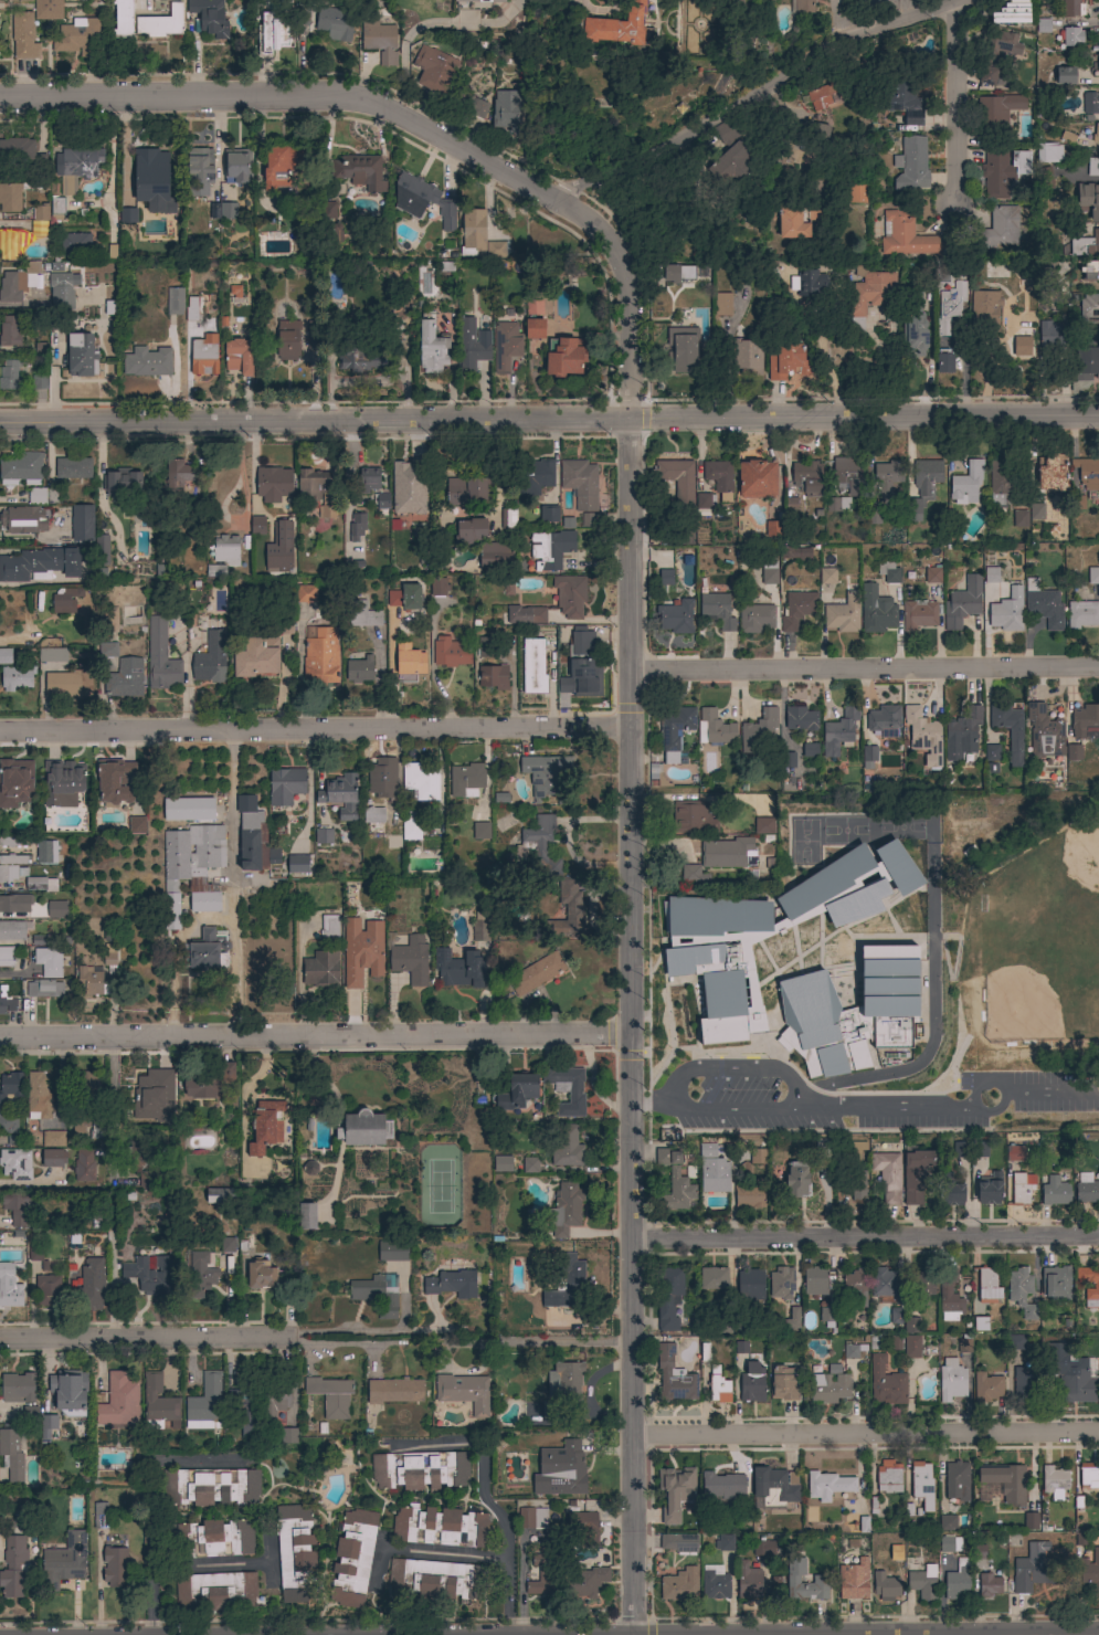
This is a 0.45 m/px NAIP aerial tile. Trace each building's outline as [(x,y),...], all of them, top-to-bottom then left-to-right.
[(34,20),(34,0),(62,0),(62,20),(34,20)] [(113,4),(113,0),(132,0),(133,34),(129,34),(129,38),(113,38),(113,30),(115,30),(115,4),(113,4)] [(187,13),(187,0),(222,0),(222,12),(223,12),(223,21),(228,21),(228,40),(213,40),(213,34),(200,34),(200,13),(187,13)] [(632,4),(632,0),(645,0),(644,14),(642,14),(641,27),(643,27),(642,45),(627,45),(627,42),(595,40),(595,43),(581,42),(582,30),(578,29),(578,19),(583,20),(583,18),(616,20),(616,21),(625,22),(625,12),(627,12),(628,4),(632,4)] [(795,13),(795,0),(815,0),(815,3),(813,3),(813,13),(795,13)] [(1008,3),(1008,0),(1028,0),(1028,23),(991,23),(991,13),(1000,13),(1000,8),(1004,8),(1004,3),(1008,3)] [(1060,18),(1060,0),(1079,0),(1079,4),(1084,4),(1084,15),(1079,15),(1079,17),(1071,17),(1071,18),(1060,18)] [(163,34),(163,38),(147,38),(147,34),(136,34),(136,18),(170,17),(170,3),(181,2),(181,34),(163,34)] [(345,10),(341,34),(316,31),(319,7),(345,10)] [(295,25),(294,9),(309,9),(309,25),(295,25)] [(33,12),(33,25),(34,25),(34,40),(32,40),(32,44),(39,44),(39,59),(14,59),(14,41),(12,41),(12,12),(33,12)] [(257,25),(262,25),(262,12),(287,12),(287,35),(292,35),(292,48),(278,48),(278,50),(271,50),(271,56),(257,56),(257,25)] [(102,19),(102,56),(81,57),(81,48),(77,48),(77,52),(52,52),(52,34),(65,34),(65,25),(72,25),(72,19),(102,19)] [(1049,19),(1049,33),(1036,32),(1036,19),(1049,19)] [(380,52),(382,52),(382,50),(361,50),(361,22),(395,21),(395,50),(393,50),(393,52),(397,52),(397,66),(380,66),(380,52)] [(1079,28),(1079,31),(1082,31),(1082,43),(1079,43),(1079,46),(1063,46),(1063,28),(1079,28)] [(978,82),(989,32),(998,34),(998,31),(1008,33),(1008,32),(1017,34),(1016,43),(1022,44),(1019,56),(996,51),(993,67),(1012,72),(1010,86),(994,86),(978,82)] [(459,62),(443,96),(416,83),(422,71),(418,68),(419,67),(412,64),(422,45),(423,46),(424,43),(426,42),(438,44),(436,51),(459,62)] [(1075,67),(1075,84),(1056,84),(1056,83),(1054,83),(1054,77),(1056,77),(1056,67),(1075,67)] [(887,92),(895,92),(895,87),(887,87),(887,83),(892,83),(894,72),(915,73),(915,98),(921,98),(920,110),(922,110),(922,126),(903,125),(903,113),(887,112),(887,92)] [(448,104),(461,80),(472,85),(467,95),(489,105),(483,119),(448,104)] [(818,88),(817,87),(825,85),(832,103),(825,105),(826,107),(815,112),(813,104),(811,105),(810,102),(809,102),(806,93),(818,88)] [(493,115),(494,115),(494,102),(495,102),(495,91),(515,91),(515,108),(522,108),(524,133),(509,133),(509,127),(493,128),(493,115)] [(1096,94),(1098,94),(1098,113),(1097,113),(1097,114),(1084,115),(1084,113),(1082,113),(1082,93),(1096,93),(1096,94)] [(1001,97),(1001,95),(1025,95),(1025,110),(1007,110),(1007,127),(993,127),(993,141),(976,141),(978,97),(1001,97)] [(727,119),(733,130),(740,127),(743,133),(741,134),(741,135),(736,138),(736,137),(731,140),(729,144),(726,146),(723,145),(722,146),(712,128),(727,119)] [(826,139),(812,136),(814,123),(829,126),(826,139)] [(913,136),(926,137),(926,188),(915,188),(915,191),(892,191),(892,180),(899,173),(901,173),(901,168),(892,168),(892,156),(901,156),(901,137),(913,136)] [(34,160),(0,160),(0,140),(7,140),(7,139),(28,139),(28,140),(34,140),(34,160)] [(752,154),(743,161),(750,169),(736,181),(731,177),(721,186),(706,169),(739,139),(752,154)] [(1057,146),(1061,146),(1061,160),(1055,160),(1055,162),(1038,162),(1037,161),(1036,161),(1036,144),(1057,144),(1057,146)] [(266,147),(287,147),(287,148),(295,148),(295,166),(290,166),(290,171),(289,171),(289,186),(275,186),(275,190),(264,190),(264,168),(266,168),(266,147)] [(188,148),(208,148),(208,149),(212,149),(212,158),(213,158),(213,167),(213,179),(213,183),(209,183),(209,197),(188,197),(188,148)] [(55,154),(62,154),(62,149),(96,149),(103,149),(103,164),(97,164),(97,176),(96,176),(96,177),(88,177),(88,180),(82,180),(82,177),(76,177),(76,196),(61,196),(61,176),(55,176),(55,154)] [(168,198),(176,199),(176,213),(147,213),(148,202),(134,202),(135,154),(138,154),(138,149),(159,149),(159,152),(169,152),(168,198)] [(251,183),(234,183),(234,178),(223,178),(223,150),(251,149),(251,183)] [(1029,175),(1015,175),(1015,181),(1007,181),(1007,199),(984,199),(984,178),(981,178),(981,165),(984,165),(984,150),(1007,150),(1007,166),(1011,166),(1011,151),(1029,151),(1029,175)] [(46,171),(35,171),(35,155),(46,155),(46,171)] [(379,156),(380,157),(381,159),(381,181),(387,181),(387,192),(366,192),(366,186),(350,184),(350,178),(331,178),(331,160),(339,160),(339,157),(341,157),(341,156),(379,156)] [(1087,158),(1098,158),(1098,176),(1087,176),(1087,158)] [(1053,189),(1042,190),(1040,181),(1034,182),(1033,168),(1050,167),(1053,189)] [(415,179),(416,177),(423,180),(422,182),(427,186),(429,183),(436,188),(435,190),(442,193),(438,199),(441,200),(454,200),(454,232),(442,232),(442,217),(440,217),(440,208),(427,201),(423,211),(425,213),(421,221),(419,220),(418,221),(410,217),(410,215),(401,210),(401,212),(394,209),(395,205),(395,182),(401,171),(415,179)] [(847,178),(866,179),(865,203),(847,202),(847,178)] [(21,212),(0,212),(0,203),(0,184),(21,183),(21,190),(21,212)] [(1098,183),(1098,222),(1089,222),(1089,207),(1076,207),(1076,183),(1081,183),(1081,186),(1086,186),(1086,183),(1092,183),(1092,186),(1098,187),(1098,183)] [(53,196),(53,198),(64,198),(64,214),(63,214),(63,221),(60,221),(60,223),(51,223),(51,196),(53,196)] [(336,219),(323,219),(323,202),(336,202),(336,219)] [(778,203),(827,202),(827,220),(807,220),(807,223),(809,223),(809,238),(779,239),(778,203)] [(49,221),(46,221),(46,235),(31,235),(31,221),(33,221),(33,220),(32,220),(32,209),(33,209),(33,207),(41,207),(41,203),(47,203),(47,205),(49,205),(49,221)] [(220,220),(210,220),(210,203),(220,203),(220,220)] [(221,203),(236,203),(237,219),(221,220),(221,203)] [(1017,205),(1017,244),(995,244),(995,249),(976,249),(976,230),(990,230),(990,205),(1017,205)] [(119,223),(119,209),(137,209),(137,223),(119,223)] [(485,251),(476,251),(476,256),(461,256),(461,247),(463,247),(463,236),(458,236),(458,228),(462,228),(462,210),(485,210),(485,251)] [(880,238),(884,238),(883,210),(906,210),(906,218),(912,218),(913,236),(938,235),(938,242),(950,242),(950,257),(927,257),(927,254),(880,255),(880,238)] [(339,223),(341,225),(341,229),(340,231),(342,231),(342,242),(338,242),(338,250),(327,251),(327,224),(336,224),(339,223)] [(1092,229),(1098,229),(1098,254),(1069,255),(1069,239),(1092,239),(1092,229)] [(21,259),(0,259),(0,249),(0,230),(21,230),(21,259)] [(91,234),(91,254),(61,254),(61,234),(91,234)] [(507,242),(508,259),(486,259),(486,242),(507,242)] [(0,289),(0,278),(3,278),(3,272),(15,272),(15,267),(24,267),(24,262),(40,262),(40,274),(35,274),(35,287),(25,287),(25,292),(21,292),(21,303),(0,303),(0,289)] [(1078,262),(1098,262),(1098,279),(1084,279),(1084,273),(1078,273),(1078,262)] [(847,299),(853,299),(853,283),(863,283),(863,277),(855,277),(855,270),(847,271),(847,265),(855,265),(855,263),(868,263),(868,273),(895,273),(896,306),(868,306),(868,302),(865,302),(865,317),(864,317),(864,331),(850,331),(850,317),(847,317),(847,299)] [(678,265),(678,266),(694,266),(694,281),(679,281),(679,284),(673,284),(673,282),(664,282),(663,265),(678,265)] [(796,293),(792,293),(792,287),(789,287),(790,276),(797,277),(797,270),(817,271),(817,275),(825,275),(825,276),(829,276),(829,289),(825,289),(825,297),(796,296),(796,293)] [(71,273),(71,291),(73,291),(74,309),(51,310),(51,287),(49,287),(49,274),(71,273)] [(965,302),(961,302),(961,304),(964,304),(964,315),(959,315),(959,317),(949,317),(949,336),(937,336),(937,318),(939,318),(939,315),(934,315),(934,303),(939,303),(939,292),(948,292),(948,289),(953,289),(953,282),(965,282),(965,302)] [(167,288),(183,288),(183,310),(182,310),(182,315),(167,315),(167,288)] [(998,298),(1002,298),(1002,306),(998,306),(997,331),(971,330),(971,291),(998,292),(998,298)] [(927,347),(923,350),(923,357),(916,357),(913,359),(905,359),(902,356),(901,323),(906,323),(905,293),(920,293),(921,314),(923,314),(923,320),(926,323),(926,326),(924,328),(927,330),(927,347)] [(730,315),(716,315),(716,294),(730,294),(730,315)] [(1079,295),(1098,294),(1098,323),(1080,323),(1079,295)] [(186,321),(186,307),(188,307),(188,298),(198,298),(198,321),(186,321)] [(542,300),(542,315),(526,315),(526,300),(542,300)] [(434,338),(448,338),(448,349),(445,348),(445,356),(448,356),(448,366),(442,366),(442,373),(425,372),(425,369),(420,369),(420,320),(421,320),(421,312),(435,312),(435,327),(434,327),(434,338)] [(21,346),(0,346),(0,336),(0,324),(2,324),(2,316),(17,316),(17,324),(19,324),(19,335),(21,335),(21,346)] [(475,342),(490,342),(490,360),(475,361),(475,371),(459,371),(459,317),(475,317),(475,342)] [(307,319),(325,319),(325,352),(307,352),(307,319)] [(545,319),(545,339),(525,339),(525,319),(545,319)] [(276,339),(278,339),(277,321),(300,320),(300,330),(299,330),(299,341),(297,341),(298,347),(299,347),(299,358),(297,358),(297,357),(277,357),(276,339)] [(1050,321),(1050,324),(1053,324),(1053,323),(1058,323),(1058,324),(1060,324),(1060,348),(1038,348),(1039,321),(1050,321)] [(494,323),(517,323),(517,334),(521,334),(521,357),(509,357),(509,375),(494,375),(494,323)] [(698,328),(698,340),(696,340),(696,366),(694,366),(694,372),(673,372),(673,366),(667,366),(667,352),(673,352),(673,346),(667,346),(667,328),(698,328)] [(1034,357),(1017,358),(1017,329),(1034,328),(1034,357)] [(92,334),(92,351),(97,351),(97,361),(92,361),(93,377),(76,377),(68,377),(68,372),(67,372),(67,334),(92,334)] [(339,357),(342,357),(342,335),(369,335),(369,354),(385,355),(385,369),(372,368),(369,368),(369,370),(361,370),(361,373),(350,373),(350,370),(337,370),(338,357),(339,357)] [(34,352),(34,338),(47,339),(47,352),(34,352)] [(191,375),(191,358),(191,340),(202,340),(202,338),(209,338),(209,344),(216,344),(216,358),(218,358),(218,375),(191,375)] [(546,352),(548,354),(548,339),(558,340),(558,338),(575,339),(575,347),(587,348),(585,362),(581,362),(581,375),(564,373),(564,378),(552,377),(552,376),(545,375),(546,352)] [(761,376),(740,376),(740,368),(732,368),(732,338),(739,338),(739,340),(754,340),(754,342),(761,342),(761,376)] [(1098,338),(1098,367),(1098,380),(1095,380),(1095,375),(1090,375),(1090,381),(1076,381),(1076,348),(1088,348),(1088,338),(1098,338)] [(252,375),(251,375),(251,377),(242,377),(242,376),(241,376),(241,370),(225,370),(225,341),(232,341),(232,339),(243,339),(243,341),(252,341),(252,375)] [(790,377),(789,377),(786,376),(786,380),(768,381),(768,354),(775,354),(775,345),(801,344),(801,346),(803,346),(804,361),(805,361),(805,367),(810,367),(810,375),(792,375),(790,377)] [(134,376),(134,375),(124,375),(123,355),(133,355),(133,347),(146,347),(146,352),(157,352),(157,348),(171,348),(171,376),(134,376)] [(953,372),(937,373),(936,354),(938,354),(938,349),(949,349),(949,354),(952,354),(953,372)] [(0,378),(0,367),(3,367),(3,361),(18,361),(18,378),(21,378),(21,390),(17,390),(0,390),(0,378)] [(47,376),(47,389),(32,390),(32,376),(47,376)] [(17,486),(0,485),(0,479),(0,458),(19,458),(19,453),(42,453),(42,454),(43,454),(43,458),(41,458),(41,479),(40,479),(40,485),(24,485),(24,479),(17,479),(17,486)] [(1037,457),(1046,457),(1046,454),(1065,454),(1065,462),(1066,462),(1066,466),(1065,466),(1065,474),(1067,474),(1067,479),(1065,479),(1065,484),(1067,484),(1067,492),(1052,492),(1052,489),(1037,489),(1037,457)] [(833,457),(859,457),(859,478),(862,478),(862,498),(853,498),(853,497),(847,497),(847,484),(833,484),(833,457)] [(92,458),(92,478),(55,478),(55,458),(92,458)] [(193,465),(193,482),(182,482),(182,488),(178,488),(178,491),(167,491),(167,460),(183,460),(183,465),(193,465)] [(553,487),(539,487),(539,496),(518,496),(518,462),(538,462),(538,460),(553,460),(553,487)] [(775,495),(773,495),(773,498),(740,498),(740,495),(739,495),(738,463),(748,463),(748,460),(760,460),(760,462),(764,462),(764,463),(775,463),(775,495)] [(981,460),(981,481),(980,481),(980,485),(976,485),(976,504),(954,504),(954,499),(949,500),(949,494),(950,494),(950,476),(966,476),(966,460),(981,460)] [(1069,460),(1098,460),(1098,499),(1097,499),(1097,491),(1086,491),(1086,489),(1084,489),(1084,485),(1080,485),(1080,482),(1078,482),(1078,468),(1069,468),(1069,460)] [(587,461),(587,465),(596,465),(596,511),(575,511),(575,496),(571,496),(571,489),(560,489),(560,461),(587,461)] [(693,509),(675,509),(675,481),(655,481),(655,462),(693,461),(693,509)] [(804,463),(804,461),(817,461),(817,464),(821,464),(821,479),(822,479),(822,494),(821,494),(821,497),(804,497),(804,493),(799,493),(799,487),(793,487),(793,482),(791,482),(791,463),(804,463)] [(888,464),(888,461),(898,461),(898,462),(902,462),(902,483),(891,483),(891,493),(901,493),(901,505),(879,505),(879,482),(874,482),(874,464),(888,464)] [(942,461),(942,483),(933,483),(933,500),(924,500),(924,508),(921,508),(921,521),(907,523),(907,499),(919,499),(919,497),(918,497),(918,489),(916,489),(916,486),(913,486),(913,461),(942,461)] [(1004,461),(1004,471),(1013,471),(1013,494),(1004,495),(1004,504),(1005,504),(1005,508),(991,508),(990,461),(1004,461)] [(731,462),(731,479),(731,493),(730,493),(731,500),(719,500),(719,493),(714,493),(714,481),(702,481),(702,462),(731,462)] [(406,464),(406,468),(424,468),(424,515),(414,515),(414,513),(406,513),(406,517),(394,517),(394,513),(392,513),(392,464),(406,464)] [(117,473),(116,468),(130,468),(130,472),(141,472),(141,495),(106,496),(106,473),(117,473)] [(279,496),(279,503),(262,503),(262,496),(256,496),(256,468),(281,468),(281,470),(292,470),(292,496),(279,496)] [(379,468),(379,489),(368,489),(368,494),(360,494),(360,468),(379,468)] [(320,494),(320,500),(318,500),(318,502),(308,502),(306,502),(306,497),(298,497),(297,470),(311,470),(311,473),(315,472),(320,471),(320,473),(329,473),(329,484),(326,485),(326,494),(320,494)] [(490,478),(490,504),(485,504),(485,505),(446,505),(446,478),(490,478)] [(444,499),(431,499),(431,485),(444,485),(444,499)] [(49,488),(49,487),(57,487),(57,488),(60,488),(60,504),(46,504),(46,488),(49,488)] [(45,488),(45,505),(29,505),(29,488),(45,488)] [(377,509),(377,494),(389,493),(389,508),(377,509)] [(710,494),(710,495),(715,495),(715,504),(710,504),(710,508),(696,508),(696,494),(710,494)] [(842,511),(842,514),(839,514),(839,511),(825,511),(825,498),(827,498),(827,496),(837,496),(837,498),(849,498),(849,511),(842,511)] [(1084,510),(1071,509),(1072,496),(1084,496),(1084,510)] [(796,513),(801,513),(801,520),(784,520),(784,497),(796,497),(796,513)] [(1044,504),(1044,519),(1029,519),(1029,504),(1044,504)] [(72,541),(71,518),(66,518),(66,508),(72,507),(71,505),(93,505),(93,540),(72,541)] [(318,519),(318,506),(335,505),(336,518),(318,519)] [(558,505),(558,521),(539,521),(539,506),(558,505)] [(7,527),(0,527),(0,524),(0,514),(0,510),(7,510),(7,508),(24,508),(24,507),(39,507),(39,510),(44,510),(44,520),(38,520),(38,532),(7,532),(7,527)] [(516,528),(501,529),(500,509),(516,508),(516,528)] [(866,509),(880,509),(880,524),(866,524),(866,509)] [(1027,510),(1027,527),(1013,527),(1013,510),(1027,510)] [(594,513),(594,527),(581,527),(581,514),(594,513)] [(366,530),(362,530),(363,536),(358,536),(358,542),(349,542),(349,524),(351,524),(351,514),(366,514),(366,530)] [(265,534),(251,535),(251,517),(264,517),(265,534)] [(287,520),(287,518),(292,518),(293,568),(278,568),(279,572),(266,572),(266,568),(265,568),(264,545),(277,545),(277,520),(287,520)] [(485,518),(486,521),(487,521),(487,536),(485,536),(485,537),(479,537),(479,540),(472,540),(472,545),(462,545),(462,544),(454,545),(454,536),(456,536),(456,521),(469,520),(469,519),(485,518)] [(782,521),(782,537),(765,537),(765,521),(782,521)] [(558,534),(558,532),(562,532),(562,530),(574,530),(574,552),(562,552),(562,551),(561,551),(561,570),(540,570),(540,571),(535,571),(535,561),(539,561),(539,559),(530,559),(530,534),(558,534)] [(108,565),(95,565),(95,535),(108,535),(108,565)] [(226,567),(226,563),(224,563),(224,561),(213,561),(212,548),(214,548),(213,539),(219,539),(219,536),(226,535),(226,539),(230,539),(230,536),(237,536),(239,539),(240,538),(241,549),(239,549),(239,566),(226,567)] [(511,544),(511,567),(478,567),(478,544),(511,544)] [(784,558),(784,547),(794,547),(794,549),(801,549),(801,558),(784,558)] [(28,582),(0,582),(0,556),(19,556),(19,551),(41,551),(41,549),(80,549),(80,578),(63,578),(63,570),(51,570),(51,580),(31,580),(31,573),(28,573),(28,582)] [(776,569),(776,584),(761,584),(761,569),(762,569),(762,561),(776,561),(776,569)] [(899,584),(897,583),(897,584),(886,584),(886,583),(884,583),(884,576),(877,576),(877,561),(894,561),(894,568),(899,568),(899,584)] [(433,573),(433,562),(453,562),(453,572),(446,572),(446,573),(433,573)] [(225,565),(225,577),(207,577),(207,565),(225,565)] [(924,583),(924,568),(933,568),(933,566),(939,566),(939,568),(940,568),(940,583),(924,583)] [(835,568),(835,584),(820,584),(820,568),(835,568)] [(998,568),(998,583),(984,583),(984,568),(998,568)] [(1088,568),(1098,568),(1098,584),(1087,584),(1088,568)] [(673,570),(673,586),(658,586),(658,570),(673,570)] [(980,574),(981,593),(980,593),(980,614),(965,614),(965,616),(960,616),(961,631),(943,631),(943,601),(949,601),(949,592),(965,591),(965,574),(980,574)] [(585,576),(585,602),(581,602),(582,620),(564,620),(564,614),(560,614),(560,608),(557,608),(557,589),(552,589),(552,577),(585,576)] [(445,586),(448,586),(448,591),(446,591),(445,597),(431,597),(431,578),(446,578),(445,586)] [(1061,615),(1063,615),(1063,631),(1046,631),(1046,629),(1045,629),(1045,618),(1040,618),(1040,614),(1025,614),(1025,578),(1038,578),(1038,591),(1058,591),(1058,602),(1061,604),(1061,615)] [(866,583),(866,582),(871,582),(871,583),(876,583),(876,598),(891,598),(891,604),(897,604),(897,627),(884,627),(884,633),(862,633),(862,583),(866,583)] [(420,594),(422,594),(422,600),(420,600),(420,610),(409,610),(409,612),(403,612),(403,610),(402,610),(402,606),(388,606),(388,591),(401,591),(401,584),(420,584),(420,594)] [(316,586),(316,603),(296,602),(296,586),(316,586)] [(52,594),(55,594),(55,589),(83,588),(83,597),(70,598),(70,600),(74,599),(75,612),(53,613),(52,594)] [(858,591),(858,633),(836,633),(836,627),(824,627),(824,604),(845,604),(845,591),(858,591)] [(780,616),(783,616),(783,608),(784,608),(784,604),(785,604),(785,593),(817,592),(817,615),(802,615),(802,620),(796,620),(796,633),(781,633),(780,616)] [(729,609),(730,609),(730,611),(729,611),(729,613),(729,619),(735,619),(735,632),(719,632),(719,619),(700,619),(699,594),(728,594),(729,609)] [(679,606),(679,599),(693,599),(693,608),(690,608),(690,626),(693,626),(693,634),(670,634),(670,629),(669,629),(669,630),(659,630),(659,615),(656,615),(656,606),(679,606)] [(361,626),(361,627),(357,627),(357,626),(349,626),(349,600),(366,600),(366,611),(381,611),(382,626),(361,626)] [(912,601),(928,600),(928,601),(931,601),(931,602),(937,602),(937,626),(915,626),(915,632),(902,632),(902,601),(912,601)] [(1098,602),(1098,625),(1079,625),(1079,630),(1067,630),(1067,602),(1098,602)] [(1021,604),(1021,623),(1022,623),(1022,631),(1000,631),(1000,626),(989,626),(989,604),(1021,604)] [(519,605),(519,609),(526,608),(546,608),(546,623),(531,624),(531,623),(507,624),(507,605),(519,605)] [(774,605),(774,629),(761,629),(761,633),(739,633),(739,605),(774,605)] [(118,657),(98,658),(98,643),(109,643),(108,627),(97,627),(97,608),(117,608),(118,657)] [(166,615),(166,660),(181,660),(181,685),(167,685),(167,688),(148,688),(148,615),(166,615)] [(592,696),(592,693),(558,693),(558,677),(580,677),(579,655),(571,655),(570,632),(573,632),(573,626),(585,625),(585,631),(594,631),(594,655),(601,655),(602,696),(592,696)] [(262,647),(286,648),(286,636),(292,636),(292,626),(274,626),(274,639),(262,638),(262,647)] [(338,683),(326,683),(326,687),(313,687),(313,682),(303,682),(303,657),(304,657),(304,639),(305,639),(305,626),(314,626),(314,627),(337,627),(337,645),(338,645),(338,683)] [(225,630),(225,657),(224,657),(224,682),(210,682),(210,681),(192,681),(192,654),(207,654),(207,630),(225,630)] [(436,641),(436,636),(450,636),(450,642),(467,642),(467,654),(471,654),(471,665),(456,664),(455,667),(444,667),(444,665),(442,665),(442,666),(437,666),(437,665),(433,665),(434,641),(436,641)] [(268,673),(268,675),(264,675),(264,673),(253,673),(254,677),(233,677),(233,663),(230,663),(229,653),(233,653),(233,652),(244,651),(244,637),(265,637),(278,637),(278,673),(268,673)] [(495,637),(495,657),(478,657),(478,637),(495,637)] [(521,695),(544,695),(543,640),(521,640),(521,695)] [(425,652),(408,652),(408,644),(395,644),(396,682),(413,681),(413,676),(425,675),(425,652)] [(11,664),(0,664),(0,648),(11,648),(11,664)] [(39,648),(66,648),(66,662),(39,662),(39,648)] [(364,661),(364,654),(372,654),(371,661),(372,661),(372,681),(361,681),(361,684),(351,684),(351,681),(346,681),(346,661),(364,661)] [(142,696),(104,696),(104,673),(118,673),(118,658),(142,658),(142,696)] [(32,667),(32,662),(35,662),(35,674),(32,674),(32,687),(13,687),(13,692),(3,692),(3,687),(1,687),(1,667),(32,667)] [(508,690),(495,690),(495,686),(478,687),(478,666),(499,666),(499,665),(507,665),(508,690)] [(73,673),(73,671),(95,669),(95,697),(45,697),(45,673),(73,673)] [(981,725),(975,725),(975,735),(978,735),(978,739),(975,739),(975,753),(961,753),(961,761),(944,761),(944,722),(945,722),(947,719),(952,719),(954,722),(955,722),(955,718),(965,718),(965,705),(981,705),(981,725)] [(1063,747),(1064,747),(1064,756),(1043,756),(1043,758),(1032,758),(1032,756),(1031,756),(1031,729),(1032,729),(1033,726),(1029,726),(1029,719),(1027,719),(1027,705),(1043,705),(1043,717),(1047,717),(1047,721),(1054,721),(1055,718),(1061,718),(1063,722),(1063,747)] [(1082,705),(1098,705),(1098,727),(1089,727),(1089,738),(1084,738),(1084,739),(1072,739),(1072,735),(1071,735),(1071,729),(1070,729),(1070,708),(1081,708),(1081,709),(1082,709),(1082,705)] [(822,722),(838,722),(838,719),(843,719),(843,707),(858,706),(858,720),(853,720),(853,742),(838,742),(838,758),(823,758),(822,722)] [(899,728),(879,728),(879,731),(866,731),(866,715),(867,715),(867,711),(878,711),(878,706),(899,706),(899,728)] [(940,748),(910,749),(910,726),(905,726),(905,720),(903,720),(903,706),(920,706),(920,718),(928,718),(928,724),(931,724),(931,721),(940,721),(940,748)] [(1010,767),(1010,763),(1008,763),(1008,756),(1010,756),(1010,731),(1004,731),(1004,727),(989,728),(989,706),(1010,706),(1010,710),(1021,710),(1021,713),(1022,713),(1023,767),(1010,767)] [(695,730),(676,730),(676,737),(678,737),(678,738),(680,738),(680,752),(678,752),(678,764),(663,764),(663,739),(659,739),(659,714),(673,713),(673,707),(695,707),(695,730)] [(700,721),(699,708),(716,707),(716,720),(720,720),(720,725),(727,725),(727,724),(736,724),(736,742),(706,742),(698,742),(698,721),(700,721)] [(741,724),(751,724),(751,725),(757,725),(757,719),(761,719),(761,707),(776,707),(776,728),(772,728),(772,737),(760,737),(760,753),(741,753),(741,724)] [(785,707),(806,707),(806,711),(817,711),(817,731),(805,731),(805,729),(785,729),(785,707)] [(817,743),(817,757),(802,757),(802,743),(817,743)] [(998,745),(998,761),(984,761),(984,745),(998,745)] [(1081,745),(1081,760),(1066,760),(1066,745),(1081,745)] [(876,746),(877,761),(873,761),(873,770),(863,770),(863,747),(876,746)] [(795,768),(782,768),(782,752),(795,752),(795,768)] [(572,756),(572,768),(558,768),(559,794),(543,794),(543,799),(532,799),(532,785),(530,785),(530,773),(520,773),(519,757),(572,756)] [(17,808),(0,808),(0,759),(12,759),(12,761),(33,761),(33,795),(29,795),(29,802),(17,802),(17,808)] [(123,760),(123,762),(136,762),(136,772),(121,773),(126,779),(126,782),(123,787),(126,787),(127,789),(129,789),(131,790),(133,791),(134,794),(134,799),(133,801),(129,803),(124,803),(123,801),(119,801),(119,802),(117,805),(112,805),(108,803),(99,803),(99,791),(98,791),(98,777),(96,777),(96,760),(123,760)] [(61,761),(61,764),(64,764),(64,761),(74,761),(74,764),(85,764),(85,791),(82,791),(82,792),(76,792),(76,808),(59,808),(59,806),(44,806),(44,761),(61,761)] [(415,801),(415,789),(403,789),(402,763),(438,762),(438,801),(415,801)] [(468,767),(468,763),(483,763),(483,770),(485,770),(485,788),(477,788),(477,798),(450,798),(450,767),(468,767)] [(657,764),(661,764),(661,777),(668,783),(672,783),(672,787),(657,787),(657,780),(649,780),(648,763),(657,764)] [(397,792),(389,792),(389,798),(377,798),(377,793),(373,793),(373,798),(371,798),(371,797),(370,797),(370,793),(368,793),(368,767),(385,767),(385,764),(395,764),(397,792)] [(270,793),(271,793),(270,770),(288,769),(305,769),(305,794),(292,794),(292,805),(270,806),(270,793)] [(338,809),(342,809),(342,802),(316,803),(315,791),(325,791),(325,780),(335,780),(335,778),(342,778),(342,773),(356,772),(356,780),(355,780),(356,821),(338,822),(338,809)] [(267,864),(268,864),(268,869),(260,869),(260,871),(241,871),(241,861),(240,861),(240,830),(241,830),(241,813),(236,813),(236,795),(255,795),(255,811),(263,811),(263,822),(263,823),(266,823),(266,844),(263,844),(263,846),(267,846),(267,848),(267,864)] [(493,804),(506,803),(506,795),(493,796),(493,804)] [(214,820),(163,821),(163,799),(213,798),(214,820)] [(674,833),(673,802),(702,801),(702,804),(708,803),(708,815),(718,815),(718,833),(674,833)] [(364,827),(364,823),(363,823),(363,806),(372,806),(372,808),(384,808),(384,823),(382,823),(382,827),(364,827)] [(550,814),(551,844),(547,844),(547,858),(561,858),(561,875),(548,875),(548,868),(531,869),(530,861),(516,862),(515,846),(520,845),(520,830),(536,829),(535,814),(550,814)] [(146,818),(146,834),(129,834),(129,818),(146,818)] [(773,818),(773,834),(754,834),(754,818),(773,818)] [(413,840),(413,843),(403,843),(403,840),(402,840),(402,819),(421,819),(421,840),(413,840)] [(489,840),(473,840),(473,823),(489,822),(489,840)] [(224,840),(225,867),(205,868),(205,873),(204,873),(204,878),(205,878),(207,885),(220,884),(220,911),(190,913),(190,893),(189,893),(189,879),(178,879),(178,894),(179,894),(180,930),(165,930),(163,894),(165,894),(163,831),(188,831),(188,826),(223,825),(224,840)] [(331,829),(332,844),(315,844),(315,829),(331,829)] [(1,846),(0,846),(0,837),(27,837),(27,838),(29,838),(29,842),(27,842),(27,846),(25,846),(25,848),(22,848),(22,846),(19,846),(19,848),(15,848),(15,846),(13,846),(13,848),(8,848),(8,846),(4,846),(4,848),(1,848),(1,846)] [(767,1031),(750,943),(778,932),(779,936),(784,932),(783,930),(824,911),(833,929),(883,911),(878,900),(890,894),(886,883),(889,880),(899,898),(924,883),(895,837),(874,850),(879,861),(874,864),(862,842),(775,899),(784,917),(771,925),(771,900),(667,895),(667,899),(663,898),(665,930),(668,930),(668,936),(669,936),(670,948),(664,949),(666,977),(695,972),(694,974),(700,973),(705,1019),(699,1019),(701,1045),(748,1041),(747,1033),(767,1031)] [(700,842),(733,842),(733,837),(752,837),(752,851),(744,851),(744,867),(700,867),(700,842)] [(56,841),(56,846),(59,846),(59,850),(56,850),(56,863),(55,863),(55,865),(38,865),(38,863),(36,863),(36,861),(35,861),(35,857),(36,857),(36,848),(35,848),(35,844),(36,844),(36,841),(56,841)] [(279,848),(279,864),(268,864),(267,864),(267,848),(279,848)] [(27,865),(0,865),(0,855),(8,855),(8,854),(13,854),(13,856),(30,856),(30,859),(29,859),(29,863),(27,863),(27,865)] [(287,855),(308,855),(308,873),(287,873),(287,855)] [(3,883),(0,883),(0,865),(17,865),(17,868),(28,868),(28,876),(17,876),(17,880),(11,879),(11,883),(3,883)] [(699,874),(709,874),(709,883),(681,883),(681,865),(699,865),(699,874)] [(25,877),(46,877),(46,879),(56,879),(56,893),(45,893),(45,890),(25,890),(25,877)] [(581,906),(583,906),(584,938),(569,938),(569,935),(559,935),(559,937),(546,937),(546,921),(566,920),(566,905),(559,905),(558,879),(577,879),(578,892),(581,892),(581,906)] [(30,913),(0,913),(0,896),(8,896),(8,895),(30,895),(32,895),(32,905),(30,905),(30,913)] [(67,901),(67,918),(47,918),(47,901),(67,901)] [(475,910),(485,910),(485,920),(488,920),(488,941),(472,941),(472,920),(475,920),(475,910)] [(337,916),(338,940),(321,940),(321,936),(319,936),(319,930),(321,930),(321,916),(337,916)] [(382,967),(363,967),(363,960),(345,960),(345,917),(359,917),(359,931),(364,931),(364,920),(382,920),(382,967)] [(25,940),(0,940),(0,921),(25,921),(25,940)] [(201,943),(201,928),(214,927),(214,942),(219,942),(219,943),(221,943),(223,942),(225,941),(228,942),(230,943),(231,946),(231,948),(230,949),(228,951),(225,951),(222,950),(221,949),(219,949),(219,953),(228,952),(228,957),(229,957),(229,964),(228,964),(228,968),(207,968),(207,971),(202,971),(199,970),(198,968),(189,968),(189,943),(201,943)] [(408,947),(408,935),(423,935),(423,945),(426,945),(426,950),(425,950),(425,968),(426,968),(426,984),(427,984),(427,987),(409,987),(409,972),(390,972),(389,947),(408,947)] [(104,967),(103,953),(104,953),(104,945),(115,945),(115,952),(116,952),(116,966),(104,967)] [(841,1006),(824,969),(778,981),(783,1022),(786,1025),(779,1034),(780,1035),(775,1040),(788,1051),(791,1047),(803,1058),(809,1078),(821,1075),(822,1078),(849,1073),(848,1069),(853,1068),(853,1070),(871,1067),(864,1038),(868,1038),(869,1041),(873,1040),(873,1048),(911,1048),(911,1017),(918,1017),(917,946),(860,947),(860,1005),(838,1011),(841,1006)] [(13,967),(0,967),(0,947),(13,947),(13,953),(11,953),(11,958),(13,958),(13,967)] [(438,985),(438,971),(434,971),(434,948),(450,948),(450,960),(465,960),(464,951),(478,951),(478,954),(484,954),(484,982),(474,983),(474,985),(438,985)] [(42,978),(42,964),(34,964),(34,949),(61,949),(61,978),(42,978)] [(566,969),(517,998),(506,979),(554,950),(566,969)] [(338,982),(339,982),(339,988),(314,988),(314,984),(303,984),(303,959),(314,959),(314,951),(338,951),(338,982)] [(103,972),(103,985),(109,985),(108,994),(103,994),(103,995),(97,995),(97,996),(94,996),(94,995),(84,995),(84,987),(77,987),(77,967),(86,967),(86,972),(103,972)] [(362,988),(344,988),(344,983),(345,983),(345,968),(362,968),(362,988)] [(27,982),(33,982),(33,980),(54,981),(54,982),(63,983),(63,998),(27,998),(27,982)] [(6,1014),(0,1014),(0,985),(6,985),(7,996),(10,996),(10,1000),(17,1000),(17,1005),(14,1005),(14,1012),(7,1012),(7,1006),(6,1006),(6,1014)] [(234,1084),(221,1084),(221,1090),(213,1090),(214,1097),(186,1097),(186,1087),(183,1087),(183,1077),(221,1076),(220,1063),(234,1062),(234,1084)] [(583,1068),(583,1082),(582,1082),(582,1094),(584,1094),(584,1117),(556,1117),(556,1104),(568,1104),(568,1093),(553,1093),(553,1084),(542,1084),(542,1066),(556,1066),(556,1068),(583,1068)] [(41,1072),(41,1069),(46,1069),(46,1074),(47,1074),(47,1093),(52,1091),(52,1119),(29,1119),(29,1112),(28,1112),(28,1072),(41,1072)] [(76,1099),(75,1072),(96,1072),(97,1085),(99,1085),(101,1099),(76,1099)] [(173,1088),(163,1089),(163,1090),(155,1090),(155,1089),(137,1089),(137,1074),(145,1074),(145,1072),(160,1072),(160,1074),(173,1073),(173,1088)] [(6,1107),(0,1107),(0,1094),(0,1076),(9,1075),(9,1073),(21,1073),(21,1095),(21,1097),(14,1097),(14,1099),(6,1099),(6,1107)] [(537,1098),(529,1098),(529,1100),(524,1100),(524,1109),(511,1109),(511,1110),(496,1110),(496,1106),(490,1106),(490,1096),(495,1096),(495,1094),(509,1094),(509,1075),(537,1075),(537,1098)] [(285,1101),(285,1112),(281,1112),(281,1120),(282,1120),(282,1142),(275,1142),(275,1144),(264,1144),(264,1157),(261,1157),(261,1159),(256,1159),(256,1157),(247,1157),(247,1143),(254,1143),(254,1129),(252,1129),(252,1119),(254,1119),(254,1110),(255,1110),(255,1109),(257,1109),(257,1101),(285,1101)] [(383,1115),(383,1120),(392,1120),(392,1139),(383,1139),(383,1146),(344,1146),(344,1139),(336,1139),(336,1129),(336,1121),(344,1121),(344,1115),(356,1115),(357,1112),(359,1110),(361,1108),(366,1108),(368,1109),(370,1111),(371,1115),(383,1115)] [(73,1112),(88,1111),(88,1128),(84,1128),(84,1131),(73,1131),(73,1112)] [(7,1132),(0,1132),(0,1115),(18,1115),(18,1133),(7,1133),(7,1132)] [(103,1116),(103,1138),(89,1138),(89,1132),(92,1132),(92,1116),(103,1116)] [(551,1146),(557,1146),(557,1125),(577,1125),(577,1146),(583,1146),(583,1165),(551,1165),(551,1146)] [(65,1131),(65,1147),(43,1147),(43,1131),(65,1131)] [(6,1147),(21,1147),(21,1138),(6,1137),(6,1147)] [(123,1161),(126,1157),(126,1147),(130,1147),(130,1146),(137,1138),(158,1158),(150,1165),(149,1164),(147,1167),(146,1165),(139,1171),(155,1171),(155,1188),(139,1188),(139,1172),(136,1174),(123,1161)] [(969,1141),(970,1158),(953,1158),(953,1142),(969,1141)] [(971,1158),(971,1141),(987,1141),(987,1158),(971,1158)] [(716,1150),(716,1158),(722,1158),(722,1162),(729,1162),(729,1192),(699,1192),(699,1157),(698,1157),(698,1143),(716,1143),(716,1150)] [(1024,1146),(1024,1161),(1006,1161),(1005,1147),(1024,1146)] [(670,1149),(670,1152),(680,1152),(681,1164),(655,1164),(655,1149),(670,1149)] [(750,1149),(765,1149),(765,1164),(750,1164),(750,1149)] [(2,1167),(0,1167),(0,1165),(0,1158),(0,1150),(31,1150),(31,1168),(31,1181),(11,1181),(11,1175),(2,1175),(2,1167)] [(63,1150),(63,1152),(66,1152),(66,1163),(63,1163),(63,1167),(42,1167),(42,1150),(63,1150)] [(94,1182),(75,1181),(75,1174),(74,1174),(74,1168),(75,1168),(75,1160),(76,1160),(77,1150),(93,1151),(93,1160),(95,1160),(94,1182)] [(903,1153),(912,1153),(912,1151),(933,1151),(933,1168),(924,1168),(924,1189),(920,1189),(920,1205),(903,1205),(903,1153)] [(900,1153),(900,1205),(884,1205),(883,1192),(879,1192),(879,1171),(869,1171),(869,1153),(900,1153)] [(511,1158),(493,1157),(493,1174),(511,1174),(511,1158)] [(538,1158),(538,1161),(539,1161),(539,1172),(538,1172),(538,1173),(522,1173),(522,1158),(538,1158)] [(790,1163),(790,1162),(806,1161),(806,1174),(809,1174),(809,1183),(810,1183),(810,1196),(800,1196),(800,1198),(789,1198),(789,1191),(785,1191),(784,1175),(786,1175),(786,1163),(790,1163)] [(678,1165),(679,1178),(686,1178),(686,1167),(695,1167),(695,1178),(687,1178),(687,1185),(696,1185),(696,1200),(687,1200),(687,1210),(659,1210),(659,1195),(669,1195),(669,1165),(678,1165)] [(865,1190),(866,1190),(866,1193),(865,1193),(865,1201),(852,1201),(852,1171),(865,1171),(865,1190)] [(1001,1204),(979,1204),(979,1201),(976,1201),(976,1182),(979,1182),(979,1178),(992,1178),(992,1171),(1001,1171),(1001,1204)] [(938,1205),(938,1173),(951,1173),(951,1179),(962,1179),(962,1205),(938,1205)] [(1024,1173),(1024,1174),(1035,1174),(1035,1191),(1029,1191),(1029,1205),(1012,1205),(1012,1173),(1024,1173)] [(1049,1204),(1049,1205),(1042,1205),(1040,1184),(1047,1184),(1047,1175),(1058,1175),(1058,1183),(1069,1183),(1069,1204),(1049,1204)] [(1090,1181),(1098,1181),(1098,1202),(1084,1202),(1084,1203),(1076,1203),(1075,1183),(1090,1183),(1090,1181)] [(580,1226),(568,1226),(567,1238),(552,1238),(552,1226),(548,1226),(548,1209),(554,1209),(554,1190),(559,1190),(559,1182),(578,1182),(578,1189),(584,1189),(584,1201),(580,1201),(580,1226)] [(735,1189),(733,1189),(733,1184),(744,1184),(744,1186),(763,1185),(763,1201),(764,1201),(764,1207),(751,1207),(751,1209),(736,1209),(735,1189)] [(236,1189),(236,1203),(207,1204),(207,1189),(236,1189)] [(11,1210),(2,1210),(2,1205),(1,1205),(1,1196),(36,1195),(36,1204),(34,1204),(34,1210),(33,1210),(33,1212),(24,1212),(25,1226),(11,1227),(11,1210)] [(315,1230),(298,1230),(298,1203),(316,1203),(315,1230)] [(221,1253),(221,1237),(234,1237),(234,1253),(221,1253)] [(378,1241),(408,1241),(408,1260),(378,1262),(378,1241)] [(43,1246),(43,1260),(29,1260),(29,1246),(43,1246)] [(209,1264),(205,1264),(205,1269),(219,1269),(219,1277),(216,1276),(216,1285),(210,1285),(210,1289),(203,1289),(203,1299),(190,1299),(191,1252),(209,1252),(209,1264)] [(535,1291),(562,1290),(562,1254),(574,1254),(574,1262),(584,1262),(584,1299),(568,1299),(568,1307),(536,1307),(535,1291)] [(139,1278),(120,1278),(121,1264),(135,1264),(135,1256),(148,1256),(148,1269),(155,1269),(155,1256),(170,1256),(170,1296),(144,1296),(144,1291),(139,1291),(139,1278)] [(103,1306),(75,1306),(75,1288),(82,1288),(82,1266),(86,1266),(86,1258),(103,1258),(103,1306)] [(247,1264),(253,1264),(253,1260),(270,1260),(270,1268),(275,1268),(275,1269),(277,1269),(277,1272),(283,1272),(283,1287),(261,1287),(261,1288),(247,1289),(247,1264)] [(23,1307),(0,1307),(0,1263),(14,1263),(14,1277),(19,1277),(18,1284),(23,1284),(23,1307)] [(818,1291),(818,1288),(804,1288),(803,1268),(812,1268),(812,1266),(818,1266),(818,1268),(826,1268),(826,1291),(818,1291)] [(981,1268),(981,1266),(985,1266),(985,1267),(996,1267),(996,1294),(978,1294),(978,1268),(981,1268)] [(1070,1300),(1050,1300),(1050,1297),(1045,1297),(1045,1296),(1042,1296),(1042,1268),(1043,1268),(1043,1267),(1056,1267),(1056,1268),(1060,1268),(1060,1266),(1069,1266),(1070,1300)] [(1093,1266),(1098,1266),(1098,1300),(1098,1308),(1086,1308),(1086,1301),(1085,1301),(1084,1289),(1093,1289),(1093,1283),(1088,1283),(1088,1280),(1076,1280),(1076,1268),(1093,1268),(1093,1266)] [(794,1290),(791,1290),(791,1300),(781,1300),(781,1298),(770,1298),(770,1273),(775,1273),(775,1267),(786,1267),(794,1267),(794,1290)] [(870,1267),(886,1267),(886,1270),(896,1272),(896,1280),(898,1280),(898,1296),(897,1296),(897,1302),(878,1302),(878,1297),(870,1297),(870,1267)] [(1007,1272),(1015,1272),(1015,1268),(1019,1268),(1019,1267),(1028,1267),(1028,1274),(1027,1274),(1027,1275),(1033,1275),(1033,1294),(1024,1294),(1024,1305),(1036,1305),(1036,1320),(1022,1320),(1022,1307),(1015,1307),(1015,1300),(1007,1300),(1007,1272)] [(681,1318),(678,1318),(678,1331),(657,1331),(657,1287),(659,1287),(661,1268),(684,1268),(683,1296),(679,1296),(679,1305),(683,1305),(681,1318)] [(728,1268),(728,1289),(700,1289),(700,1268),(728,1268)] [(855,1308),(855,1295),(844,1295),(844,1275),(852,1274),(852,1272),(856,1272),(856,1268),(865,1268),(866,1308),(855,1308)] [(954,1283),(954,1287),(951,1287),(951,1295),(957,1295),(957,1299),(963,1298),(964,1315),(958,1315),(958,1320),(942,1321),(942,1312),(940,1312),(939,1295),(944,1295),(944,1284),(940,1284),(940,1268),(957,1268),(957,1283),(954,1283)] [(763,1277),(758,1277),(758,1290),(741,1290),(741,1269),(763,1269),(763,1277)] [(458,1273),(458,1270),(476,1270),(476,1298),(466,1298),(466,1300),(462,1300),(456,1300),(456,1293),(438,1293),(438,1295),(423,1295),(423,1278),(438,1278),(438,1273),(440,1272),(443,1272),(444,1273),(458,1273)] [(911,1306),(911,1273),(929,1273),(929,1294),(927,1294),(927,1306),(911,1306)] [(371,1280),(371,1275),(384,1275),(384,1287),(397,1287),(397,1319),(378,1319),(378,1300),(350,1300),(350,1295),(349,1295),(349,1280),(371,1280)] [(61,1276),(60,1305),(49,1305),(49,1306),(41,1306),(42,1305),(35,1305),(36,1276),(61,1276)] [(984,1319),(971,1319),(971,1298),(984,1298),(984,1319)] [(820,1308),(821,1308),(821,1306),(835,1306),(835,1323),(833,1323),(833,1328),(835,1328),(835,1335),(831,1335),(831,1328),(825,1328),(825,1322),(820,1322),(820,1308)] [(799,1328),(795,1328),(795,1331),(783,1331),(783,1319),(790,1319),(790,1307),(799,1307),(799,1328)] [(837,1322),(837,1308),(850,1308),(850,1322),(837,1322)] [(890,1308),(901,1308),(901,1323),(890,1323),(890,1308)] [(903,1318),(919,1317),(920,1332),(905,1333),(903,1318)] [(987,1319),(973,1319),(973,1333),(987,1332),(987,1319)] [(869,1335),(880,1335),(880,1350),(870,1350),(869,1335)] [(971,1353),(958,1353),(958,1340),(961,1340),(961,1335),(971,1335),(971,1353)] [(901,1351),(891,1351),(890,1336),(901,1336),(901,1351)] [(903,1336),(920,1336),(920,1358),(903,1358),(903,1336)] [(1024,1336),(1025,1350),(1019,1350),(1019,1351),(1011,1351),(1011,1350),(1005,1350),(1005,1336),(1024,1336)] [(748,1354),(735,1354),(735,1342),(748,1341),(748,1354)] [(674,1343),(674,1356),(673,1356),(673,1370),(685,1370),(685,1374),(697,1374),(697,1400),(686,1400),(686,1399),(663,1399),(663,1400),(659,1400),(658,1391),(661,1391),(661,1369),(657,1369),(657,1343),(674,1343)] [(866,1344),(866,1352),(854,1352),(854,1360),(850,1360),(850,1361),(845,1361),(845,1359),(844,1359),(844,1344),(866,1344)] [(1060,1365),(1047,1365),(1047,1351),(1060,1351),(1060,1365)] [(1096,1402),(1059,1402),(1059,1373),(1064,1373),(1064,1368),(1065,1368),(1065,1352),(1076,1352),(1076,1360),(1096,1360),(1096,1402)] [(950,1396),(950,1403),(940,1403),(940,1385),(938,1384),(938,1381),(939,1381),(939,1367),(943,1367),(943,1358),(957,1358),(957,1367),(962,1367),(962,1369),(965,1369),(965,1396),(950,1396)] [(746,1373),(746,1362),(759,1362),(759,1368),(763,1368),(763,1386),(764,1386),(764,1402),(751,1402),(751,1401),(739,1401),(739,1395),(740,1395),(740,1373),(746,1373)] [(559,1396),(547,1396),(547,1371),(553,1371),(553,1363),(584,1363),(584,1373),(581,1373),(581,1381),(580,1381),(580,1400),(559,1400),(559,1396)] [(815,1404),(815,1401),(810,1401),(810,1375),(827,1374),(827,1364),(841,1364),(841,1374),(849,1374),(850,1397),(836,1399),(836,1403),(815,1404)] [(710,1375),(710,1365),(719,1365),(719,1378),(722,1378),(722,1381),(730,1381),(730,1402),(717,1402),(717,1401),(716,1401),(716,1403),(710,1403),(710,1401),(709,1401),(709,1375),(710,1375)] [(770,1382),(772,1382),(772,1365),(785,1365),(785,1369),(792,1369),(792,1374),(797,1374),(797,1401),(781,1401),(781,1399),(770,1399),(770,1382)] [(1038,1367),(1038,1396),(1028,1397),(1028,1400),(1021,1400),(1021,1397),(1014,1397),(1014,1368),(1038,1367)] [(906,1404),(890,1404),(883,1404),(883,1402),(871,1402),(871,1369),(884,1368),(884,1381),(889,1381),(889,1373),(906,1373),(906,1404)] [(81,1370),(81,1372),(87,1372),(87,1392),(86,1392),(86,1410),(85,1410),(85,1417),(67,1417),(59,1410),(55,1410),(55,1393),(49,1392),(49,1375),(57,1375),(59,1371),(81,1370)] [(139,1424),(125,1424),(125,1428),(108,1428),(108,1424),(96,1424),(96,1404),(108,1404),(108,1371),(127,1371),(127,1381),(138,1381),(139,1424)] [(186,1397),(202,1397),(202,1371),(220,1371),(220,1428),(186,1430),(186,1397)] [(170,1430),(170,1421),(162,1421),(162,1430),(145,1430),(144,1376),(144,1372),(161,1372),(161,1393),(156,1393),(156,1397),(180,1397),(180,1403),(179,1403),(180,1430),(170,1430)] [(984,1372),(984,1378),(989,1378),(989,1376),(1003,1376),(1003,1396),(996,1396),(996,1400),(989,1400),(989,1403),(974,1403),(974,1372),(984,1372)] [(35,1401),(24,1402),(2,1403),(2,1374),(24,1374),(24,1373),(34,1373),(35,1401)] [(488,1376),(488,1418),(472,1418),(472,1402),(435,1402),(435,1375),(452,1375),(452,1376),(488,1376)] [(353,1394),(348,1394),(348,1420),(324,1420),(324,1394),(304,1394),(304,1378),(320,1378),(320,1380),(353,1380),(353,1394)] [(402,1380),(402,1378),(408,1378),(408,1380),(423,1380),(423,1402),(381,1402),(381,1405),(368,1405),(368,1380),(402,1380)] [(263,1389),(289,1388),(290,1407),(285,1407),(285,1411),(275,1411),(276,1422),(274,1425),(267,1425),(266,1424),(264,1424),(263,1389)] [(252,1390),(252,1416),(258,1416),(258,1437),(241,1437),(242,1410),(226,1410),(226,1390),(252,1390)] [(559,1402),(559,1418),(542,1418),(542,1402),(559,1402)] [(38,1421),(23,1421),(23,1406),(38,1406),(38,1421)] [(57,1430),(50,1430),(50,1441),(40,1439),(40,1430),(42,1430),(42,1415),(57,1415),(57,1430)] [(2,1456),(0,1456),(0,1430),(4,1430),(4,1424),(17,1424),(17,1428),(19,1428),(19,1455),(23,1455),(23,1483),(8,1483),(8,1463),(2,1463),(2,1456)] [(281,1443),(281,1428),(297,1428),(297,1444),(281,1443)] [(532,1475),(539,1475),(539,1448),(562,1448),(562,1439),(580,1439),(580,1453),(583,1453),(583,1466),(584,1466),(584,1474),(585,1474),(585,1494),(532,1495),(532,1475)] [(468,1452),(468,1477),(466,1477),(466,1480),(465,1480),(465,1486),(445,1487),(445,1484),(438,1484),(440,1489),(429,1490),(429,1484),(422,1485),(423,1490),(403,1490),(403,1485),(397,1485),(397,1489),(377,1489),(377,1484),(374,1484),(374,1480),(371,1480),(371,1455),(468,1452)] [(901,1492),(890,1492),(890,1494),(884,1494),(884,1491),(877,1491),(877,1467),(880,1467),(880,1460),(894,1460),(892,1464),(901,1464),(901,1492)] [(969,1500),(958,1500),(958,1487),(955,1487),(955,1488),(950,1488),(950,1485),(945,1485),(945,1464),(955,1464),(955,1460),(959,1460),(959,1463),(961,1463),(964,1463),(969,1463),(969,1500)] [(933,1512),(922,1512),(922,1498),(911,1498),(911,1462),(922,1462),(922,1464),(930,1464),(930,1478),(933,1478),(933,1512)] [(1079,1463),(1098,1463),(1098,1484),(1080,1485),(1079,1463)] [(1007,1468),(1007,1466),(1023,1465),(1024,1507),(1012,1507),(1012,1504),(1003,1505),(1003,1496),(1001,1496),(1001,1483),(978,1483),(978,1468),(1007,1468)] [(1042,1466),(1052,1466),(1052,1470),(1058,1470),(1058,1469),(1061,1469),(1061,1470),(1068,1469),(1068,1489),(1067,1489),(1067,1490),(1063,1490),(1063,1501),(1052,1501),(1052,1492),(1043,1492),(1042,1466)] [(786,1470),(786,1485),(788,1485),(788,1473),(797,1476),(797,1485),(799,1485),(799,1502),(784,1502),(784,1506),(763,1506),(763,1508),(755,1508),(755,1496),(753,1496),(752,1467),(769,1467),(769,1470),(786,1470)] [(695,1501),(694,1501),(694,1509),(680,1509),(680,1501),(678,1501),(678,1508),(679,1508),(679,1525),(662,1525),(662,1507),(666,1507),(666,1498),(663,1498),(663,1490),(658,1490),(657,1469),(673,1469),(673,1470),(683,1470),(683,1468),(695,1468),(695,1501)] [(260,1502),(244,1502),(244,1505),(235,1505),(235,1500),(229,1500),(229,1507),(219,1507),(219,1501),(213,1501),(213,1507),(193,1507),(193,1501),(187,1501),(187,1510),(177,1510),(177,1504),(162,1504),(162,1470),(260,1470),(260,1502)] [(822,1474),(822,1473),(826,1473),(827,1473),(827,1475),(836,1475),(836,1478),(856,1477),(856,1492),(829,1492),(829,1504),(818,1504),(818,1498),(807,1498),(807,1472),(817,1470),(818,1474),(822,1474)] [(702,1472),(711,1472),(711,1474),(715,1474),(715,1476),(723,1476),(723,1475),(744,1475),(744,1495),(733,1495),(733,1499),(732,1499),(721,1499),(721,1505),(716,1505),(716,1497),(702,1497),(702,1472)] [(107,1502),(107,1515),(110,1515),(110,1529),(94,1529),(94,1502),(107,1502)] [(275,1507),(309,1504),(311,1529),(308,1529),(308,1536),(314,1534),(315,1544),(309,1546),(309,1551),(315,1551),(317,1578),(311,1578),(313,1602),(282,1604),(275,1507)] [(395,1516),(395,1512),(398,1512),(399,1507),(408,1508),(409,1504),(419,1504),(419,1511),(424,1512),(424,1507),(435,1508),(434,1513),(441,1513),(441,1508),(461,1509),(459,1516),(466,1516),(466,1512),(486,1513),(486,1519),(488,1520),(486,1548),(391,1541),(393,1516),(395,1516)] [(953,1518),(939,1518),(938,1505),(952,1505),(953,1518)] [(547,1528),(518,1528),(518,1508),(533,1508),(547,1508),(547,1528)] [(362,1610),(337,1605),(338,1603),(328,1602),(332,1580),(330,1579),(332,1563),(338,1564),(339,1558),(335,1557),(338,1537),(342,1538),(344,1532),(340,1531),(344,1511),(349,1512),(350,1510),(353,1511),(353,1509),(379,1513),(362,1610)] [(596,1512),(596,1521),(599,1521),(599,1526),(598,1526),(598,1541),(600,1541),(600,1548),(568,1548),(567,1512),(596,1512)] [(1038,1529),(1024,1530),(1024,1513),(1037,1512),(1038,1529)] [(956,1516),(938,1517),(939,1532),(956,1531),(956,1516)] [(196,1523),(196,1527),(202,1526),(201,1520),(222,1519),(222,1525),(228,1523),(228,1519),(252,1517),(254,1554),(176,1559),(173,1531),(176,1530),(176,1525),(196,1523)] [(868,1533),(854,1533),(854,1518),(858,1518),(858,1517),(868,1517),(868,1533)] [(85,1579),(57,1579),(57,1592),(42,1592),(42,1550),(65,1550),(65,1530),(85,1530),(85,1579)] [(940,1553),(939,1537),(943,1537),(943,1533),(948,1533),(948,1536),(953,1536),(953,1538),(960,1538),(961,1551),(953,1551),(953,1552),(940,1553)] [(697,1534),(697,1552),(675,1552),(675,1551),(670,1551),(670,1549),(659,1549),(659,1534),(697,1534)] [(2,1587),(0,1587),(0,1570),(7,1570),(7,1563),(6,1563),(4,1562),(3,1562),(3,1551),(6,1551),(6,1536),(24,1536),(24,1550),(28,1550),(28,1563),(20,1563),(20,1570),(22,1570),(22,1573),(34,1572),(34,1583),(22,1583),(22,1597),(11,1597),(10,1600),(6,1600),(3,1597),(2,1597),(2,1587)] [(719,1549),(715,1549),(715,1541),(718,1541),(718,1537),(733,1537),(733,1551),(719,1551),(719,1549)] [(753,1555),(752,1541),(765,1541),(774,1541),(774,1554),(767,1555),(753,1555)] [(1013,1576),(1014,1576),(1014,1559),(1027,1559),(1027,1542),(1049,1542),(1049,1551),(1043,1551),(1043,1559),(1047,1559),(1048,1583),(1031,1583),(1031,1593),(1013,1594),(1013,1576)] [(890,1560),(889,1546),(901,1546),(901,1560),(890,1560)] [(974,1560),(973,1546),(985,1546),(985,1559),(974,1560)] [(127,1557),(129,1557),(129,1567),(128,1567),(128,1582),(124,1582),(124,1587),(108,1587),(108,1582),(103,1582),(103,1569),(106,1569),(106,1563),(103,1563),(103,1547),(108,1547),(108,1548),(127,1548),(127,1557)] [(1092,1548),(1098,1548),(1098,1590),(1090,1591),(1090,1585),(1080,1585),(1080,1564),(1079,1564),(1079,1558),(1087,1558),(1087,1563),(1092,1563),(1092,1548)] [(526,1582),(538,1582),(538,1567),(531,1567),(531,1554),(554,1554),(554,1594),(526,1593),(526,1582)] [(867,1599),(839,1599),(839,1581),(838,1581),(838,1565),(858,1565),(858,1557),(868,1557),(867,1599)] [(805,1558),(805,1575),(799,1575),(799,1583),(812,1583),(812,1575),(827,1575),(827,1600),(809,1600),(809,1597),(800,1597),(800,1600),(788,1600),(786,1558),(805,1558)] [(944,1572),(957,1572),(957,1558),(971,1558),(971,1600),(944,1600),(944,1572)] [(485,1602),(459,1600),(459,1595),(454,1595),(453,1601),(443,1601),(444,1594),(437,1593),(436,1600),(418,1597),(419,1592),(389,1589),(392,1559),(487,1567),(485,1602)] [(761,1599),(738,1599),(738,1560),(747,1560),(747,1569),(760,1569),(761,1573),(761,1599)] [(924,1572),(924,1564),(936,1564),(936,1600),(929,1600),(929,1602),(924,1602),(924,1601),(919,1601),(918,1590),(907,1590),(907,1572),(924,1572)] [(729,1599),(702,1599),(702,1565),(722,1565),(722,1574),(728,1574),(728,1576),(729,1576),(729,1599)] [(697,1600),(661,1600),(661,1576),(676,1576),(676,1572),(684,1572),(684,1567),(697,1567),(697,1600)] [(595,1599),(587,1600),(587,1596),(575,1596),(575,1601),(563,1601),(562,1575),(591,1575),(591,1568),(609,1568),(609,1582),(595,1582),(595,1599)] [(884,1597),(884,1600),(879,1600),(879,1597),(879,1595),(873,1595),(873,1571),(884,1571),(884,1570),(892,1570),(892,1578),(899,1578),(899,1596),(892,1596),(892,1597),(884,1597)] [(176,1576),(255,1572),(257,1597),(255,1597),(255,1603),(253,1604),(253,1607),(233,1608),(233,1604),(201,1606),(201,1610),(182,1611),(181,1604),(179,1605),(179,1601),(177,1602),(176,1576)] [(979,1597),(979,1593),(979,1579),(979,1573),(986,1574),(986,1572),(990,1572),(990,1573),(992,1573),(992,1578),(1001,1578),(1001,1594),(992,1594),(992,1595),(989,1595),(989,1597),(979,1597)]
